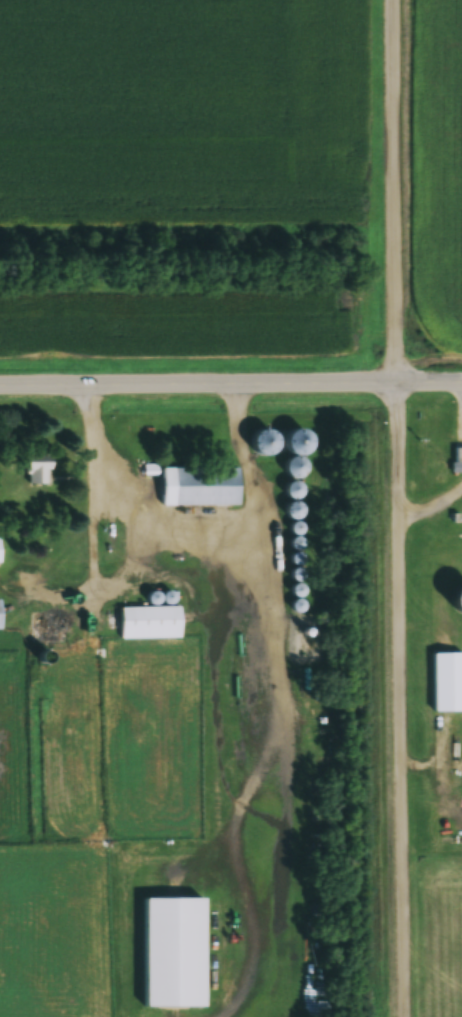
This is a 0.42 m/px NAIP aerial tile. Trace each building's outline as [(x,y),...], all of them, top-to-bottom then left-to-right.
[(311,436),(294,427),(283,447),(292,452),(283,470),(299,479),(308,463),(299,458),(311,436)] [(257,451),(272,450),(271,430),(256,430),(257,451)] [(453,448),(453,473),(461,473),(461,448),(453,448)] [(48,456),(25,456),(25,485),(48,485),(48,456)] [(237,504),(237,467),(161,467),(161,504),(237,504)] [(284,494),(297,498),(302,485),(288,480),(284,494)] [(451,592),(461,610),(461,585),(451,592)] [(120,638),(179,637),(179,606),(119,606),(120,638)] [(61,611),(29,611),(29,642),(61,642),(61,611)] [(432,710),(461,710),(461,652),(432,652),(432,710)]
